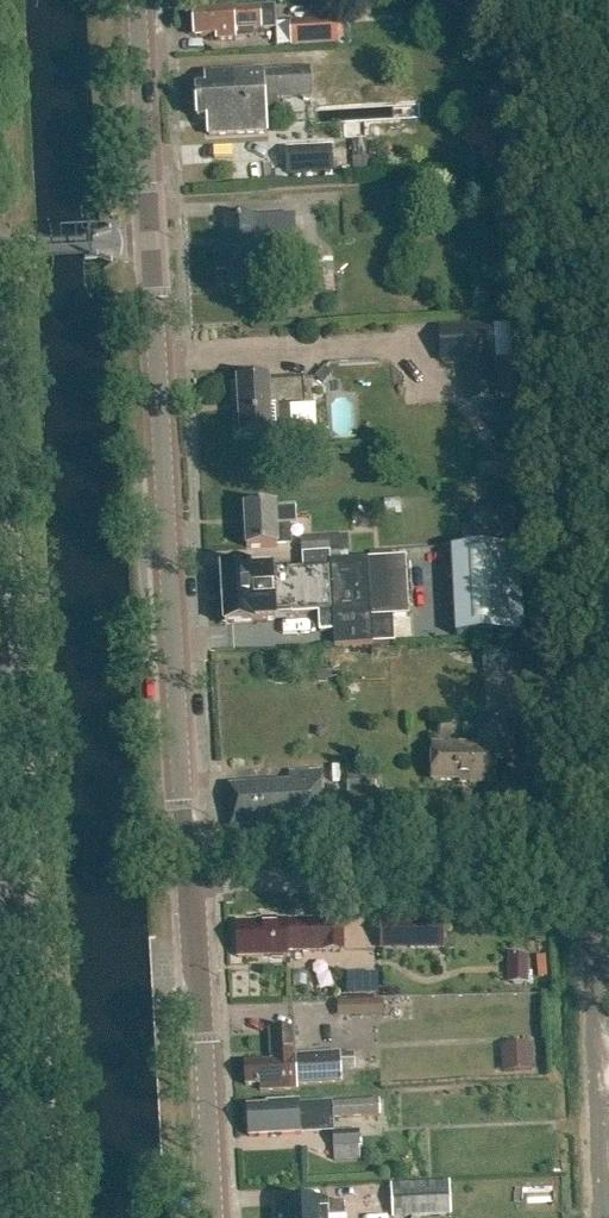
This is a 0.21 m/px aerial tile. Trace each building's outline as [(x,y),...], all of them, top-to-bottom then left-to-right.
[(213,9),(214,12),(193,13),(195,38),(215,36),(215,41),(235,40),(234,31),(260,29),(258,7),(233,9),(232,8),(213,9)] [(290,47),(339,44),(338,19),(289,22),(290,47)] [(206,91),(196,91),(197,120),(207,119),(208,136),(266,133),(265,107),(276,107),(276,98),(311,97),(310,69),(205,74),(206,91)] [(332,148),(287,150),(289,177),(333,175),(332,148)] [(249,217),(226,218),(228,246),(215,247),(216,270),(229,269),(230,287),(260,286),(259,268),(265,268),(264,245),(295,244),(294,216),(256,218),(249,218),(249,217)] [(304,294),(333,293),(332,260),(303,261),(304,294)] [(492,326),(439,329),(441,363),(467,362),(470,403),(495,402),(492,359),(494,359),(492,326)] [(324,368),(316,378),(323,385),(332,375),(324,368)] [(239,419),(234,419),(235,435),(240,435),(240,437),(291,434),(289,406),(305,405),(303,379),(268,381),(268,380),(237,382),(239,419)] [(497,465),(478,466),(479,477),(498,476),(497,465)] [(475,539),(514,537),(512,506),(473,509),(475,539)] [(275,507),(244,509),(246,549),(277,547),(276,527),(297,526),(296,508),(275,509),(275,507)] [(302,556),(349,554),(348,538),(301,540),(302,556)] [(456,638),(523,634),(519,547),(451,551),(456,638)] [(250,569),(250,567),(221,569),(224,626),(254,624),(253,621),(275,620),(275,616),(292,615),(292,614),(319,612),(320,632),(333,631),(334,648),(395,644),(390,563),(368,565),(368,560),(329,562),(330,568),(288,570),(288,569),(273,570),(273,568),(250,569)] [(520,648),(482,651),(484,673),(521,669),(520,648)] [(470,781),(470,784),(494,784),(494,761),(512,761),(512,730),(480,730),(480,746),(432,745),(432,781),(470,781)] [(229,786),(231,828),(259,826),(259,830),(286,828),(286,833),(324,831),(322,772),(289,773),(290,783),(229,786)] [(376,776),(347,777),(347,792),(376,791),(376,776)] [(348,822),(399,820),(397,792),(347,794),(348,822)] [(380,918),(380,949),(445,949),(444,917),(380,918)] [(323,921),(258,922),(258,924),(237,924),(238,958),(287,957),(287,951),(344,951),(343,920),(323,920),(323,921)] [(507,957),(506,986),(527,986),(528,957),(507,957)] [(375,984),(346,984),(346,1004),(375,1004),(375,984)] [(270,1031),(271,1063),(244,1064),(245,1086),(260,1085),(260,1091),(297,1090),(297,1086),(341,1083),(340,1071),(355,1070),(354,1055),(339,1055),(295,1057),(294,1030),(270,1031)] [(531,1044),(512,1045),(514,1073),(533,1071),(531,1044)] [(334,1126),(333,1119),(380,1116),(379,1100),(332,1103),(298,1104),(298,1103),(267,1105),(267,1108),(247,1109),(249,1137),(300,1135),(300,1127),(334,1126)] [(359,1132),(332,1133),(333,1150),(360,1148),(359,1132)] [(394,1217),(435,1217),(452,1217),(451,1185),(393,1186),(394,1217)] [(537,1186),(538,1206),(555,1205),(554,1186),(537,1186)] [(273,1206),(274,1217),(335,1217),(344,1217),(343,1204),(328,1205),(328,1202),(273,1206)]
